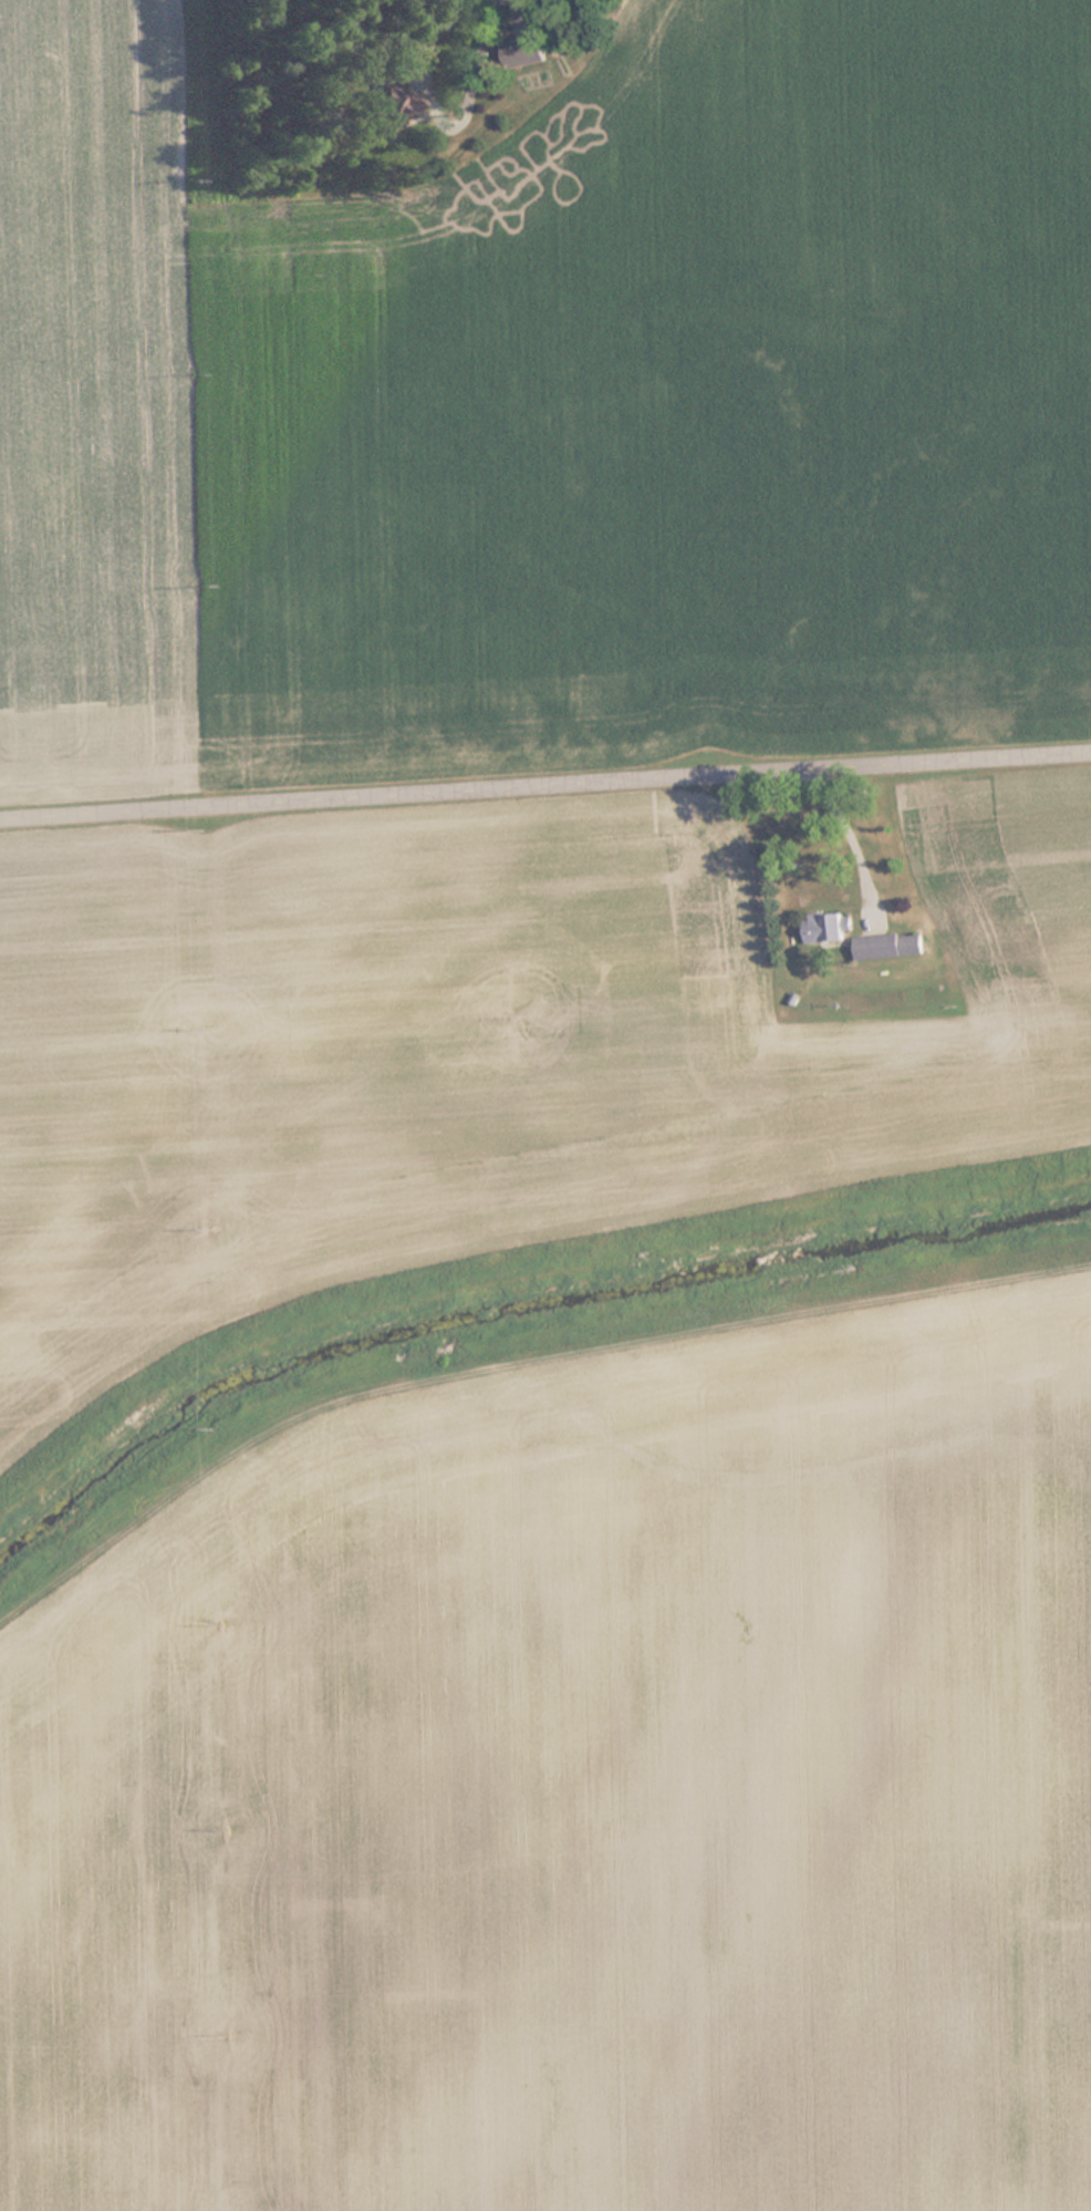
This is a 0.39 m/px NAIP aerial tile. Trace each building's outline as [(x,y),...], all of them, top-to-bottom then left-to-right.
[(381,85),(363,121),(399,140),(418,105),(381,85)] [(807,942),(843,940),(841,911),(805,914),(807,942)] [(855,938),(856,960),(923,954),(921,932),(855,938)]
